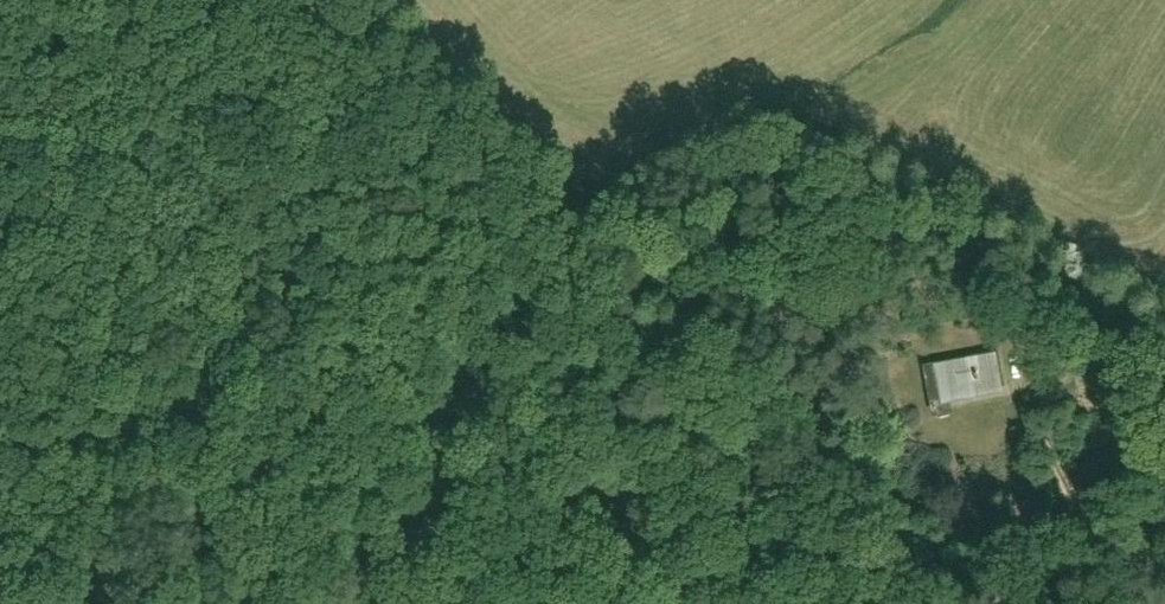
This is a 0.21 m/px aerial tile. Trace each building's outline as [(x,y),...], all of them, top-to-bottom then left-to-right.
[(1003,384),(995,349),(935,362),(942,397),(1003,384)]
